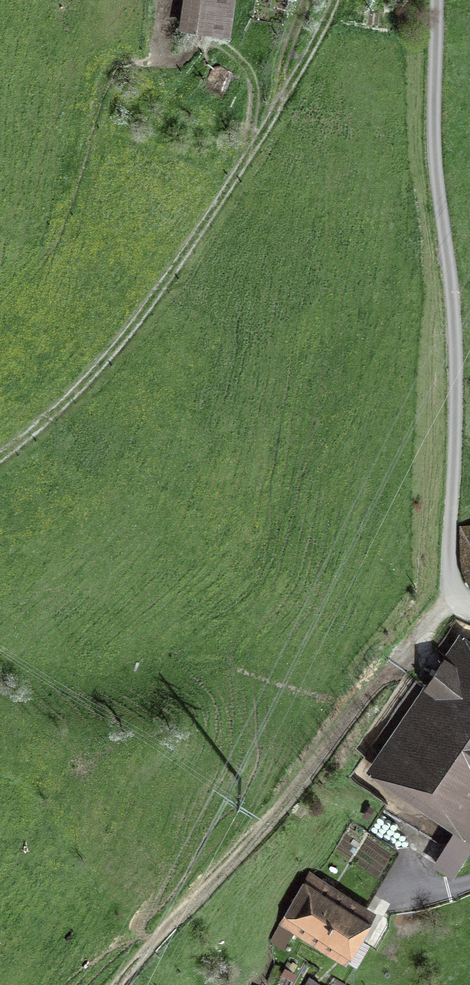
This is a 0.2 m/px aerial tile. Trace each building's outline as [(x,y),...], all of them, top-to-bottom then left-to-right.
[(179,29),(230,36),(235,0),(183,0),(179,29)] [(461,527),(464,559),(469,558),(469,526),(461,527)] [(461,695),(450,715),(416,772),(413,778),(469,816),(469,696),(461,695)] [(416,772),(450,715),(423,699),(390,756),(416,772)] [(461,823),(427,860),(439,871),(469,837),(469,831),(461,823)] [(369,832),(336,889),(363,905),(396,847),(369,832)] [(293,931),(335,953),(339,946),(342,948),(362,913),(305,882),(280,924),(271,943),(284,950),(293,931)]
